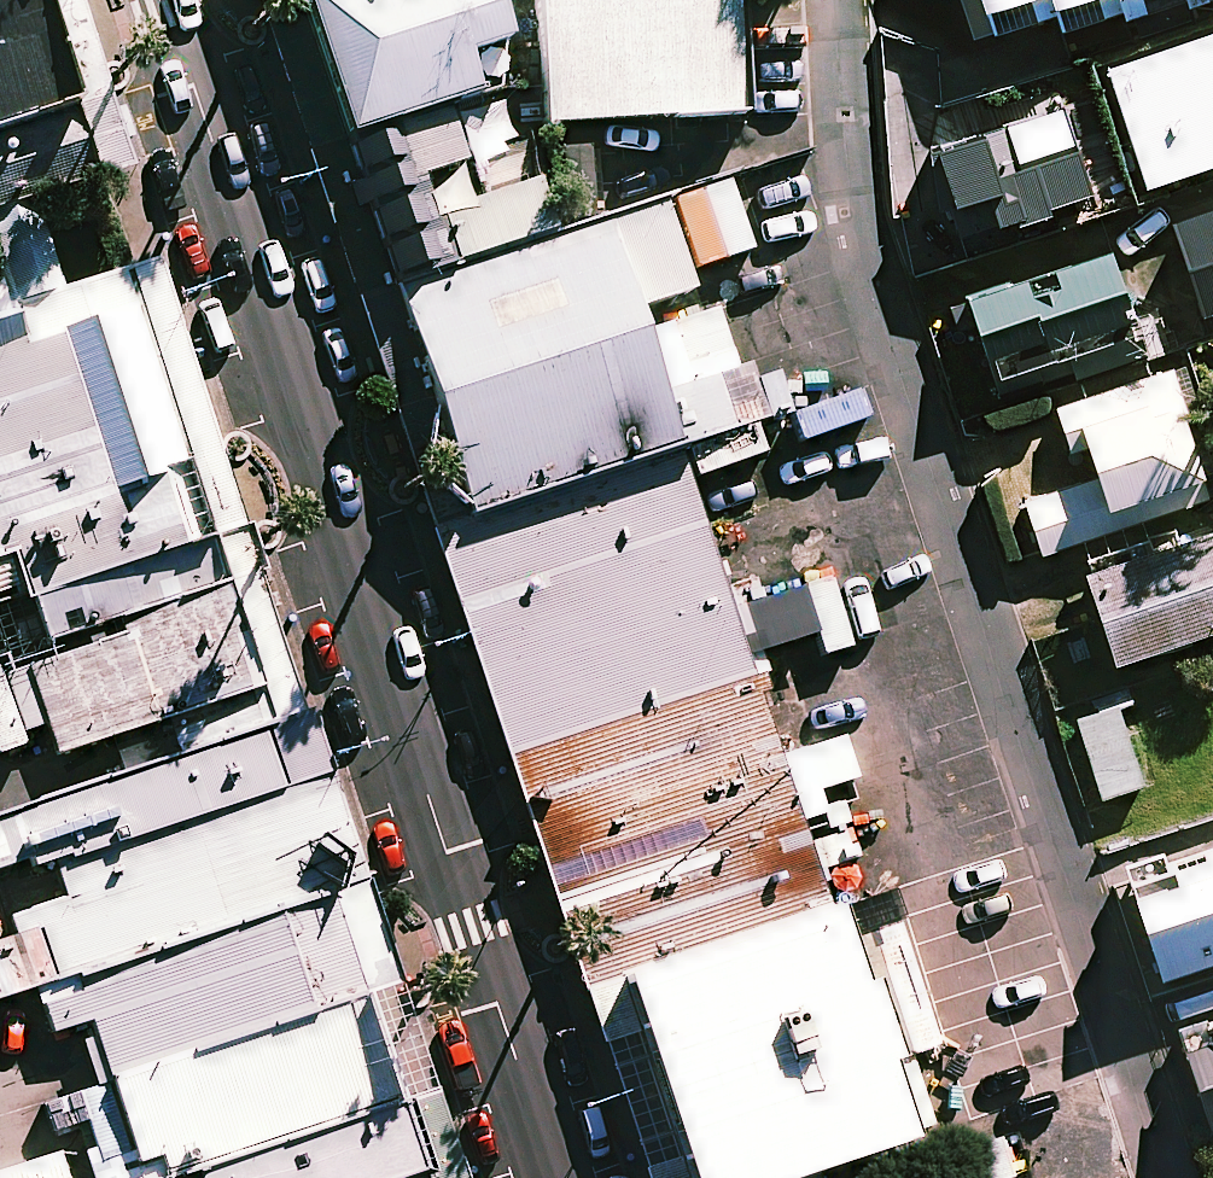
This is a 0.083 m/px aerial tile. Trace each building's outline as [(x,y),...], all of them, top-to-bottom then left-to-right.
[(84,115),(50,0),(0,0),(0,141),(84,115)] [(357,145),(454,114),(488,103),(475,61),(515,48),(499,0),(310,0),(357,145)] [(551,128),(752,119),(745,0),(545,0),(551,128)] [(969,40),(1059,13),(1063,29),(1121,12),(1125,25),(1209,0),(957,0),(969,40)] [(1091,76),(1131,193),(1212,164),(1212,34),(1091,76)] [(454,114),(357,145),(404,281),(560,232),(546,187),(485,206),(454,114)] [(84,115),(0,141),(0,216),(40,204),(106,184),(84,115)] [(1021,242),(1014,221),(1094,195),(1070,121),(1013,140),(1008,124),(959,140),(926,151),(962,261),(1021,242)] [(404,281),(479,518),(708,446),(739,436),(720,376),(742,369),(723,310),(649,333),(642,312),(663,306),(698,294),(668,198),(560,232),(404,281)] [(0,216),(0,244),(21,311),(70,296),(40,204),(0,216)] [(1176,222),(1204,313),(1212,310),(1212,210),(1176,222)] [(1149,357),(1112,238),(968,283),(1002,395),(1077,372),(1079,379),(1149,357)] [(136,274),(70,296),(21,311),(0,318),(0,532),(198,471),(136,274)] [(1173,371),(1059,409),(1073,451),(1092,444),(1103,477),(1028,501),(1044,551),(1212,496),(1212,493),(1173,371)] [(479,518),(624,972),(829,907),(685,453),(479,518)] [(218,544),(198,471),(0,532),(0,565),(17,560),(31,602),(218,544)] [(1090,571),(1119,660),(1212,629),(1212,530),(1090,571)] [(218,544),(31,602),(0,612),(0,665),(123,627),(234,592),(218,544)] [(185,761),(279,732),(234,592),(123,627),(126,639),(32,669),(61,761),(174,725),(185,761)] [(1144,784),(1119,706),(1078,719),(1103,797),(1144,784)] [(299,785),(279,732),(185,761),(0,820),(0,882),(57,864),(299,785)] [(43,995),(337,900),(299,785),(57,864),(69,900),(17,918),(21,931),(0,938),(0,1009),(43,995)] [(1175,854),(1173,848),(1129,863),(1166,976),(1212,960),(1212,842),(1175,854)] [(117,1083),(369,1000),(337,900),(43,995),(57,1038),(98,1024),(117,1083)] [(928,1142),(851,900),(624,972),(689,1177),(813,1177),(874,1159),(928,1142)] [(405,1110),(369,1000),(117,1083),(136,1140),(91,1155),(99,1177),(195,1177),(405,1110)] [(1181,1029),(1212,1124),(1212,1019),(1181,1029)] [(195,1177),(427,1177),(405,1110),(195,1177)]
